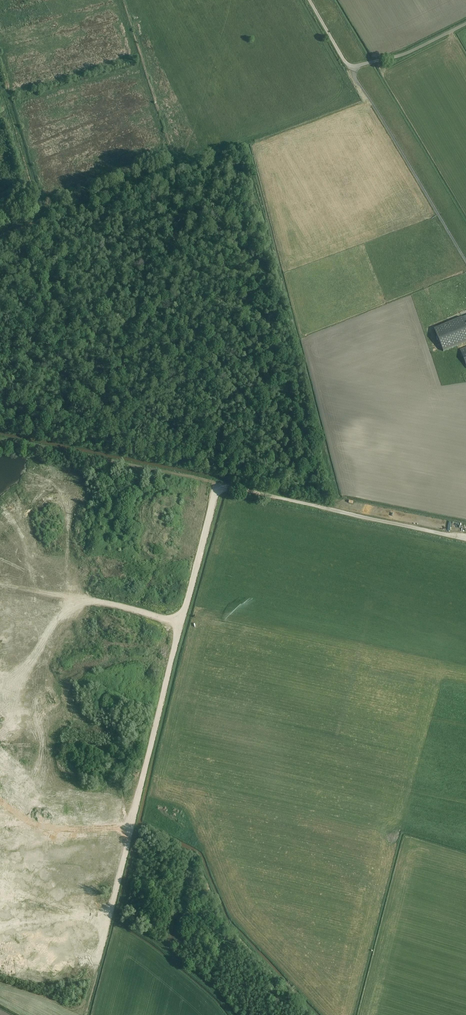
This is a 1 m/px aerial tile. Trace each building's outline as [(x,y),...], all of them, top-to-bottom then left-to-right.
[(444,352),(465,342),(465,326),(462,318),(434,329),(444,352)]
